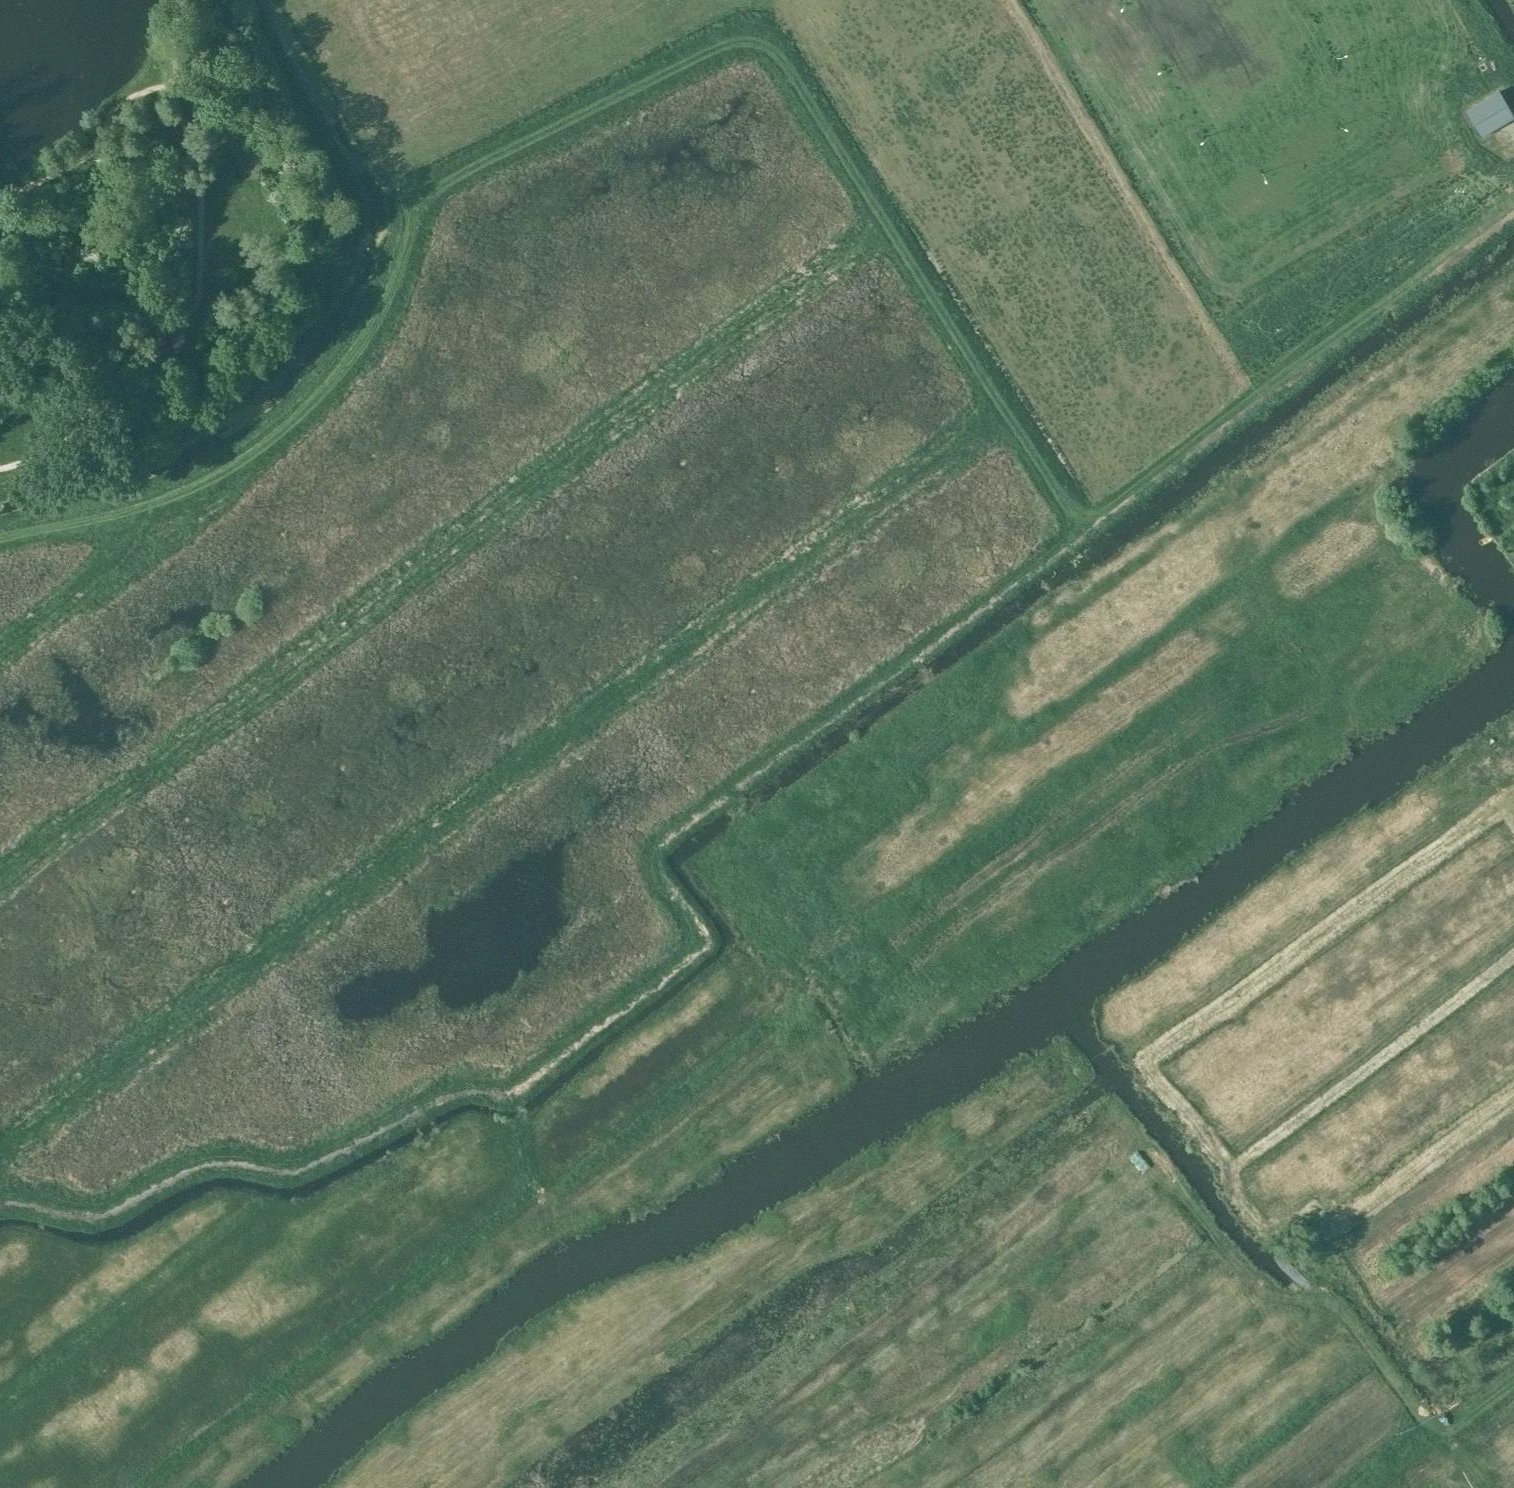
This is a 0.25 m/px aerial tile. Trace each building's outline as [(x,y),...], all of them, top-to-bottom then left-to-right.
[(1481,138),(1513,118),(1513,116),(1499,91),(1465,111),(1481,138)]
